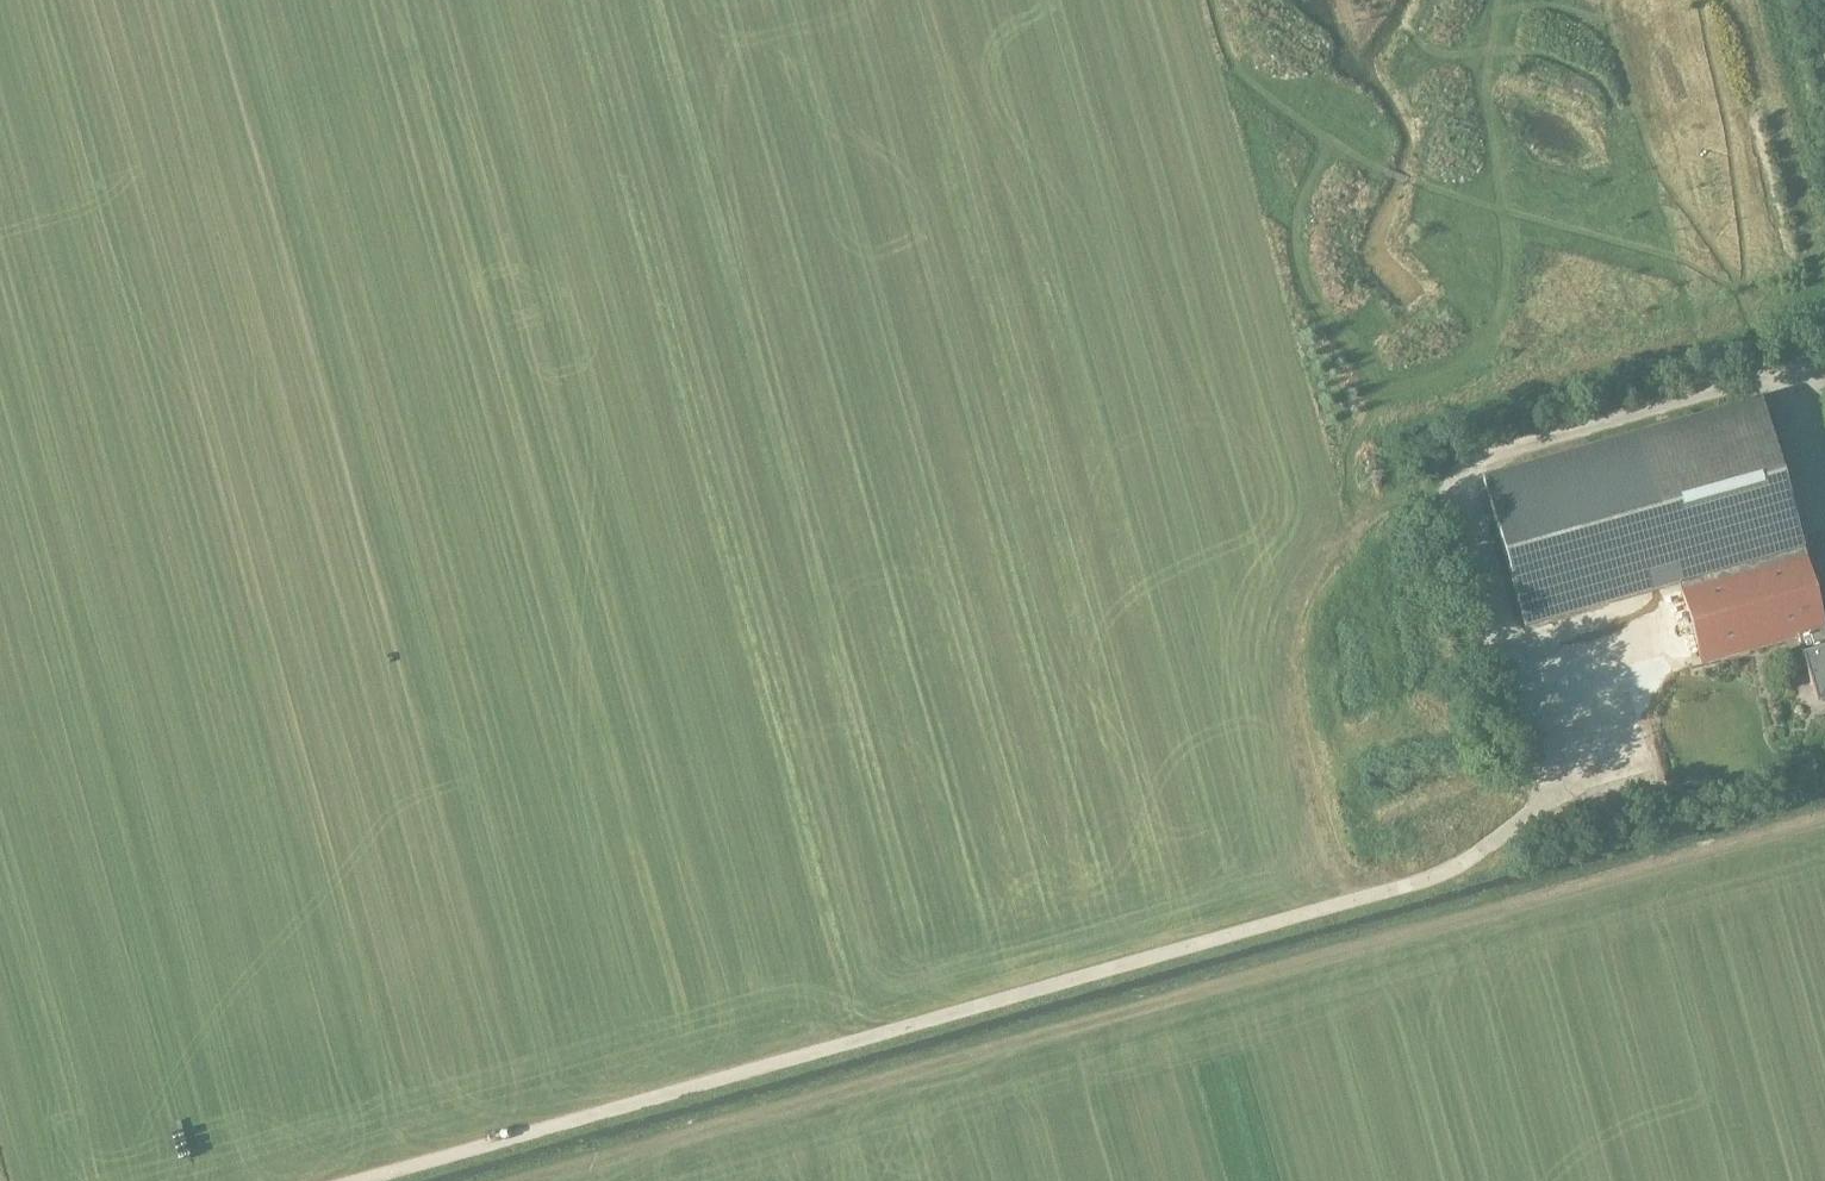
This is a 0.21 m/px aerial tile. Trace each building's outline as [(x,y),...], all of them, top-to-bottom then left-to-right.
[(1820,619),(1821,618),(1800,545),(1803,544),(1801,534),(1797,535),(1755,389),(1480,466),(1524,621),(1677,578),(1701,661),(1797,636),(1800,651),(1813,701),(1824,698),(1824,623),(1820,619)]
